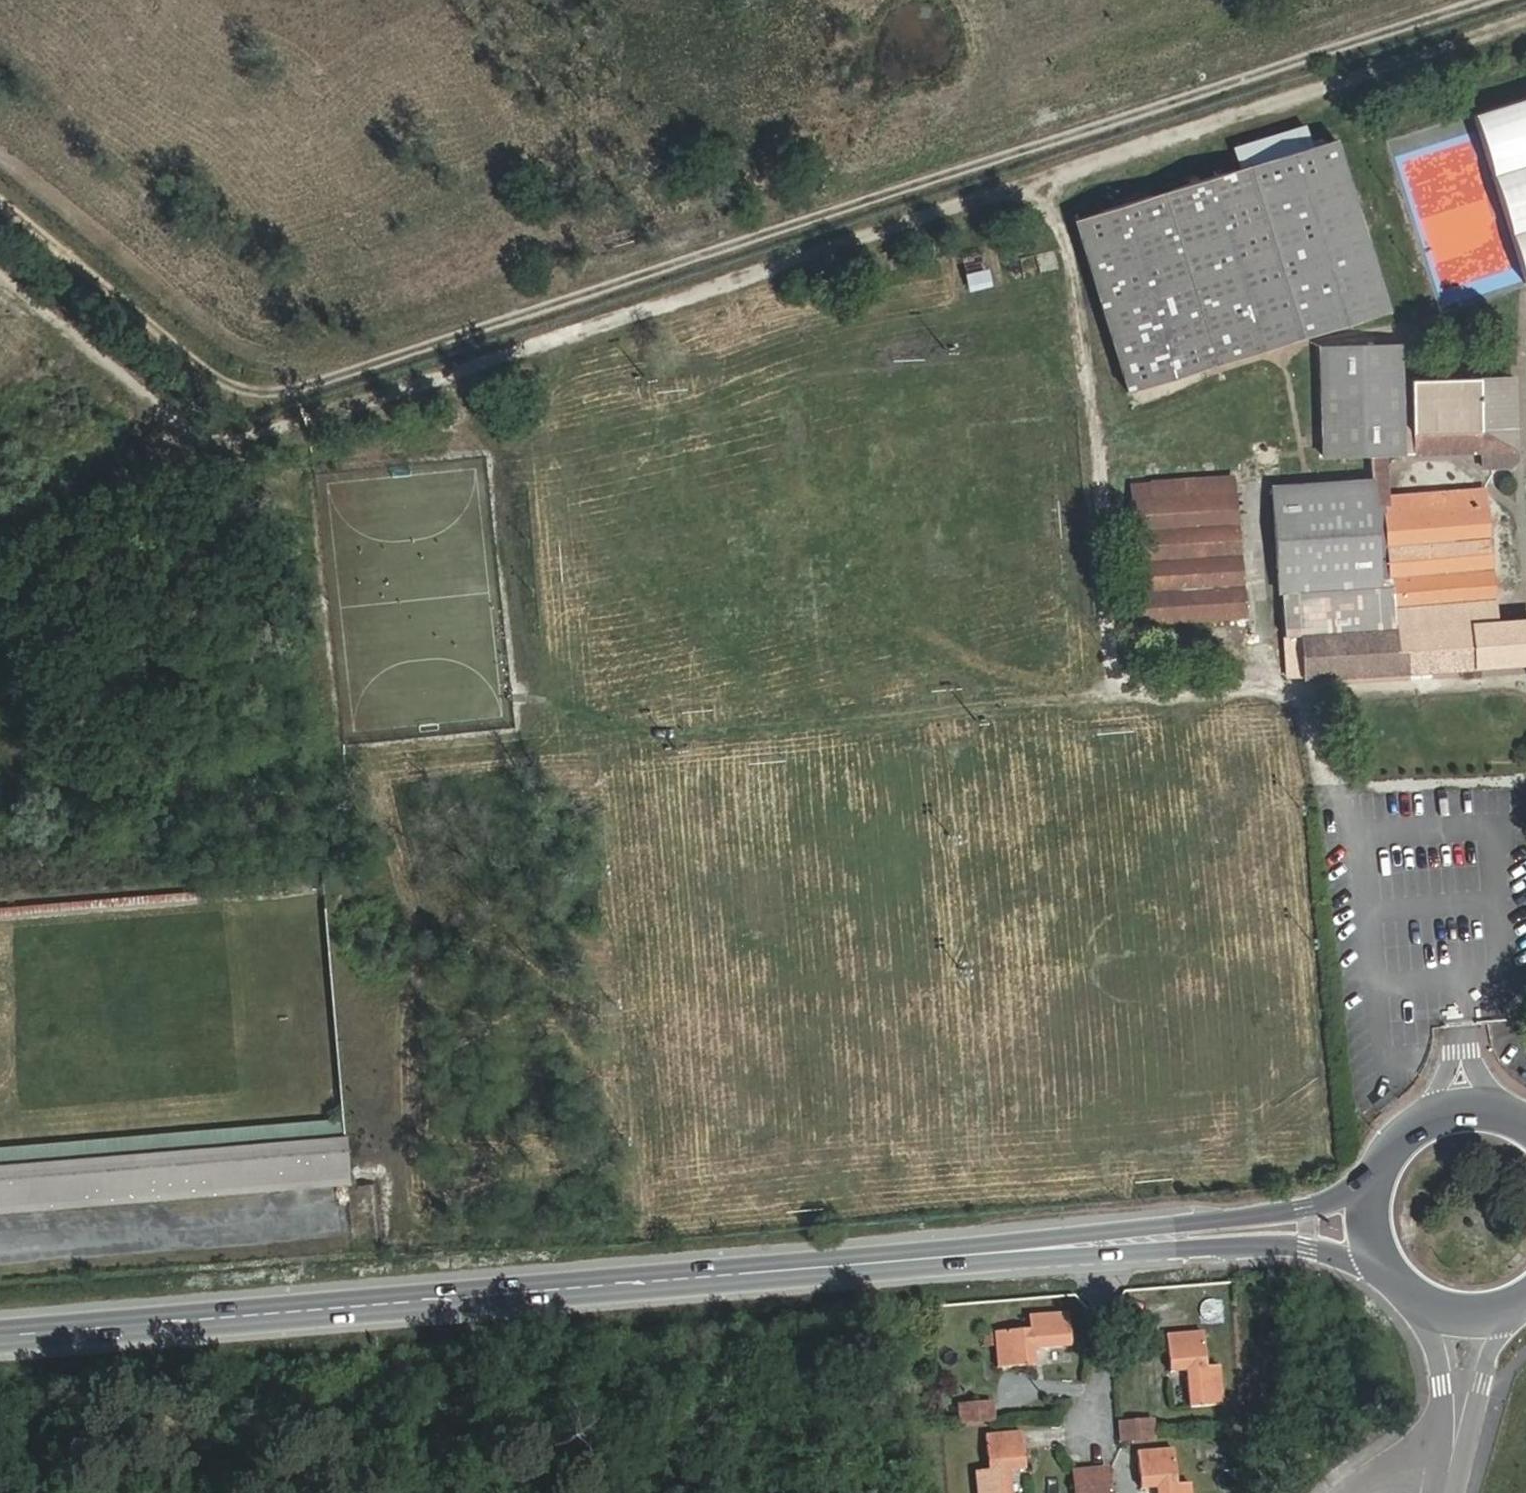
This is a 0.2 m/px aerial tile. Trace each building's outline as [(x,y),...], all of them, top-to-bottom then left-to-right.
[(1482,109),(1521,285),(1525,283),(1525,99),(1482,109)] [(1241,169),(1075,219),(1126,393),(1391,309),(1337,138),(1315,145),(1308,126),(1234,151),(1241,169)] [(968,272),(988,268),(985,255),(965,259),(968,272)] [(969,292),(993,287),(989,269),(965,275),(969,292)] [(1277,612),(1279,611),(1299,610),(1301,606),(1389,600),(1381,503),(1390,502),(1386,458),(1376,459),(1371,388),(1402,385),(1400,346),(1318,351),(1326,462),(1370,459),(1372,479),(1268,486),(1277,612)] [(1371,388),(1376,459),(1386,458),(1475,452),(1470,381),(1402,385),(1371,388)] [(1232,483),(1133,490),(1142,628),(1241,620),(1232,483)] [(1480,494),(1447,497),(1448,511),(1482,509),(1480,494)] [(1491,607),(1482,509),(1448,511),(1447,497),(1390,502),(1381,503),(1389,600),(1301,606),(1299,610),(1279,611),(1284,684),(1525,666),(1525,626),(1493,629),(1483,630),(1483,617),(1455,619),(1453,608),(1491,607)] [(1493,629),(1491,607),(1453,608),(1455,619),(1483,617),(1483,630),(1493,629)] [(341,1140),(0,1170),(0,1215),(345,1185),(341,1140)] [(997,1336),(1001,1371),(1041,1369),(1040,1351),(1072,1348),(1068,1316),(1032,1319),(1034,1333),(997,1336)] [(1168,1337),(1172,1374),(1189,1373),(1192,1410),(1226,1407),(1223,1370),(1209,1370),(1206,1334),(1168,1337)] [(960,1424),(996,1418),(993,1397),(957,1402),(960,1424)] [(1154,1415),(1116,1419),(1118,1442),(1157,1438),(1154,1415)] [(975,1474),(977,1492),(1011,1492),(1009,1475),(1028,1474),(1024,1435),(988,1438),(990,1473),(975,1474)] [(1143,1492),(1195,1492),(1194,1485),(1178,1487),(1175,1449),(1140,1453),(1143,1492)] [(1109,1464),(1071,1467),(1074,1492),(1112,1492),(1109,1464)]
